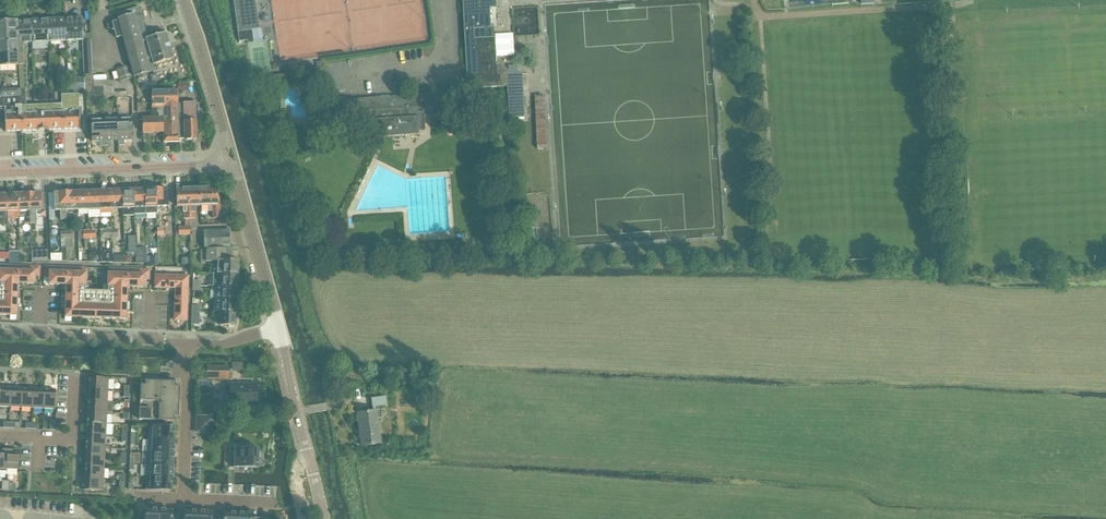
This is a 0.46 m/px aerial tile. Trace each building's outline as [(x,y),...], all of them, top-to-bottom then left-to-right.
[(235,13),(235,16),(238,42),(247,41),(247,44),(253,43),(252,30),(258,29),(255,2),(256,2),(256,0),(233,0),(235,13)] [(468,90),(500,88),(500,86),(507,86),(507,93),(508,93),(509,118),(525,118),(523,73),(509,74),(509,71),(500,63),(496,63),(494,27),(491,28),(490,8),(496,8),(496,0),(463,0),(468,90)] [(152,65),(172,59),(165,33),(147,38),(138,7),(113,14),(115,22),(111,23),(116,39),(122,37),(133,78),(137,77),(138,80),(146,78),(145,74),(149,73),(147,66),(152,64),(152,65)] [(65,19),(47,20),(48,43),(66,42),(65,19)] [(82,19),(65,19),(66,42),(82,41),(83,41),(82,34),(82,19)] [(47,20),(31,21),(31,43),(48,43),(47,20)] [(31,21),(16,22),(17,44),(19,91),(25,91),(27,91),(26,64),(24,64),(23,44),(31,43),(31,21)] [(0,22),(0,45),(17,44),(16,22),(0,22)] [(83,41),(82,41),(82,47),(83,75),(93,75),(91,47),(90,47),(90,34),(82,34),(83,41)] [(0,45),(0,107),(3,107),(25,106),(25,91),(19,91),(17,44),(0,45)] [(311,64),(303,65),(303,72),(312,71),(311,64)] [(129,66),(115,70),(119,82),(132,78),(129,66)] [(93,75),(83,75),(84,83),(93,83),(93,82),(93,81),(93,76),(93,75)] [(82,82),(69,83),(69,91),(82,90),(82,82)] [(93,83),(84,83),(84,95),(85,95),(93,94),(93,88),(93,83)] [(110,87),(103,88),(103,98),(113,97),(113,92),(114,92),(114,88),(110,88),(110,87)] [(177,91),(151,92),(152,108),(178,107),(177,104),(177,91)] [(390,97),(351,100),(352,113),(381,111),(382,120),(373,120),(374,138),(419,135),(419,131),(425,130),(424,117),(439,116),(438,107),(449,106),(449,111),(462,111),(461,92),(398,97),(390,97)] [(25,106),(3,107),(4,116),(4,120),(4,132),(22,131),(33,131),(49,130),(50,130),(79,129),(77,95),(61,95),(61,104),(25,106)] [(544,97),(535,97),(537,149),(547,148),(544,97)] [(178,108),(177,108),(178,127),(178,139),(183,139),(183,140),(196,140),(194,103),(182,103),(177,104),(178,107),(178,108)] [(156,118),(141,119),(142,133),(163,133),(164,136),(162,136),(162,143),(178,142),(178,139),(178,127),(177,108),(178,108),(178,107),(152,108),(156,108),(156,118)] [(110,141),(117,141),(116,119),(104,120),(105,146),(110,146),(110,141)] [(116,119),(117,141),(117,146),(123,145),(123,141),(131,140),(130,119),(116,119)] [(99,146),(105,146),(104,120),(90,120),(91,142),(98,142),(99,146)] [(200,188),(188,189),(190,219),(195,219),(195,213),(197,213),(196,207),(200,207),(200,188)] [(214,188),(200,188),(200,207),(212,207),(212,219),(220,218),(219,207),(220,207),(214,188)] [(155,189),(144,190),(145,207),(145,215),(156,214),(156,207),(155,189)] [(167,189),(155,189),(156,207),(168,207),(167,189)] [(188,189),(176,189),(177,207),(183,207),(183,219),(185,219),(190,219),(188,189)] [(133,190),(121,191),(122,208),(122,216),(134,216),(134,215),(133,190)] [(144,190),(133,190),(134,215),(145,215),(145,207),(144,190)] [(99,191),(87,192),(88,210),(89,218),(100,218),(99,191)] [(110,191),(99,191),(100,218),(111,217),(111,209),(110,191)] [(121,191),(110,191),(111,209),(122,208),(121,191)] [(77,192),(65,193),(65,210),(77,210),(77,192)] [(87,192),(77,192),(77,210),(88,210),(87,192)] [(65,193),(53,193),(53,211),(58,211),(59,221),(66,221),(65,210),(65,193)] [(18,194),(7,195),(8,224),(13,223),(13,220),(19,220),(18,194)] [(29,194),(18,194),(19,220),(24,219),(24,224),(30,223),(29,194)] [(40,194),(29,194),(30,223),(35,223),(35,211),(40,211),(40,194)] [(0,195),(0,212),(2,212),(3,227),(9,227),(8,224),(7,195),(0,195)] [(185,226),(178,226),(179,235),(190,235),(190,227),(190,226),(185,226)] [(228,230),(203,231),(203,248),(207,248),(224,248),(229,248),(229,247),(229,234),(228,230)] [(207,250),(207,262),(213,262),(213,265),(217,265),(217,274),(237,275),(237,262),(238,261),(224,260),(224,255),(224,248),(207,248),(207,250)] [(113,251),(102,251),(102,263),(113,263),(113,251)] [(20,252),(8,252),(9,264),(20,264),(20,252)] [(147,264),(147,252),(135,252),(136,264),(147,264)] [(16,316),(17,290),(22,290),(22,284),(34,284),(34,277),(39,277),(40,267),(0,265),(0,315),(16,316)] [(102,292),(90,291),(90,283),(85,283),(86,268),(44,267),(44,277),(49,277),(48,285),(61,285),(61,291),(65,291),(65,301),(61,301),(61,310),(65,310),(64,318),(126,319),(126,293),(131,293),(131,287),(144,288),(144,280),(149,280),(149,270),(108,269),(108,274),(107,274),(107,284),(102,284),(102,292)] [(212,274),(212,286),(214,286),(236,287),(237,275),(217,274),(212,274)] [(188,289),(188,276),(155,275),(154,288),(175,289),(188,289)] [(214,286),(214,299),(236,300),(236,287),(214,286)] [(188,289),(175,289),(173,321),(186,321),(188,289)] [(214,299),(213,312),(219,313),(219,312),(236,313),(236,300),(214,299)] [(219,313),(219,325),(227,325),(227,327),(233,327),(233,326),(235,326),(235,324),(236,313),(219,312),(219,313)] [(229,380),(229,367),(207,367),(207,380),(229,380)] [(88,379),(87,390),(107,391),(108,379),(88,379)] [(140,385),(138,420),(173,422),(174,417),(178,417),(179,387),(175,387),(175,382),(144,381),(144,385),(140,385)] [(256,384),(229,384),(229,405),(256,405),(256,384)] [(10,408),(10,388),(0,388),(0,407),(10,408)] [(10,388),(10,408),(21,408),(22,388),(10,388)] [(22,388),(21,408),(32,409),(33,389),(22,388)] [(33,389),(32,409),(43,409),(44,389),(33,389)] [(44,389),(43,409),(54,410),(55,390),(44,389)] [(87,390),(87,401),(107,402),(107,391),(87,390)] [(384,397),(369,399),(371,413),(374,412),(374,408),(385,406),(384,397)] [(87,401),(86,412),(106,413),(111,414),(112,402),(107,402),(87,401)] [(86,412),(86,424),(105,425),(106,413),(86,412)] [(371,413),(356,414),(358,429),(360,447),(379,445),(375,412),(374,412),(371,413)] [(212,434),(213,416),(198,416),(197,434),(212,434)] [(86,424),(85,435),(105,436),(105,425),(86,424)] [(173,441),(174,428),(150,427),(149,440),(173,441)] [(85,435),(85,446),(104,447),(105,436),(85,435)] [(173,441),(149,440),(149,453),(173,454),(173,441)] [(85,446),(84,457),(104,458),(104,447),(85,446)] [(234,448),(233,467),(249,468),(257,468),(258,449),(250,449),(234,448)] [(7,450),(6,470),(17,470),(18,451),(7,450)] [(172,465),(173,454),(149,453),(148,464),(172,465)] [(84,457),(84,468),(104,469),(104,458),(84,457)] [(172,465),(148,464),(147,477),(171,478),(172,465)] [(84,468),(83,479),(103,480),(104,469),(84,468)] [(171,491),(171,478),(147,477),(147,490),(171,491)] [(83,479),(83,490),(103,491),(103,480),(83,479)] [(158,511),(145,510),(144,518),(137,518),(157,518),(158,511)] [(171,511),(158,511),(157,518),(171,518),(171,511)]
